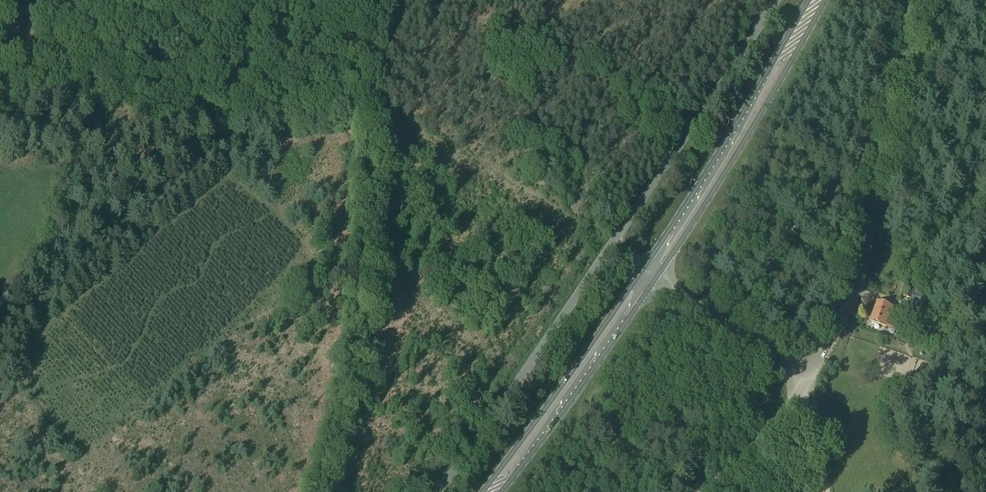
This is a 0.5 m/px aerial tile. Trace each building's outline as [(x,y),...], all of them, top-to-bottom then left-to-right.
[(915,281),(911,297),(924,301),(929,285),(915,281)] [(905,286),(903,295),(910,297),(913,288),(905,286)] [(876,303),(871,321),(892,328),(895,321),(889,319),(891,313),(896,315),(898,309),(876,303)]
